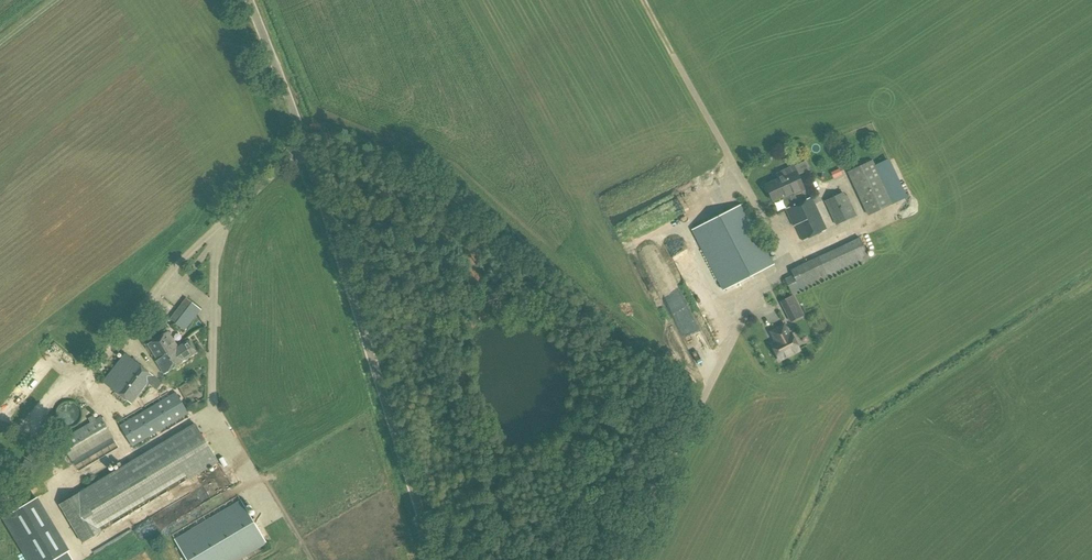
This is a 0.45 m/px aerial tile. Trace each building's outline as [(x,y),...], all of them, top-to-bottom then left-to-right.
[(847,172),(868,216),(893,204),(872,160),(847,172)] [(787,208),(799,203),(795,195),(804,190),(793,165),(775,173),(778,179),(765,185),(773,202),(782,197),(787,208)] [(839,169),(831,172),(833,178),(842,174),(839,169)] [(825,201),(836,225),(855,216),(843,193),(825,201)] [(827,230),(812,197),(799,203),(787,208),(786,209),(793,226),(795,225),(802,241),(827,230)] [(773,264),(742,204),(693,229),(724,289),(773,264)] [(785,279),(792,295),(870,259),(860,237),(790,270),(793,276),(785,279)] [(796,319),(804,315),(794,295),(786,299),(796,319)] [(812,297),(802,301),(808,312),(817,307),(812,297)] [(184,330),(201,310),(187,299),(171,320),(184,330)] [(771,344),(779,360),(799,350),(791,334),(789,335),(784,325),(771,332),(774,338),(775,338),(777,341),(771,344)] [(168,332),(148,345),(158,360),(156,361),(164,374),(186,360),(198,352),(190,340),(178,347),(168,332)] [(157,389),(162,383),(126,354),(104,382),(131,404),(148,383),(157,389)] [(132,446),(188,412),(177,393),(120,427),(132,446)] [(9,416),(3,412),(0,415),(0,420),(4,423),(9,416)] [(96,419),(94,415),(88,418),(90,423),(60,440),(72,462),(113,437),(101,416),(96,419)] [(189,479),(218,462),(195,424),(60,505),(83,543),(102,531),(99,527),(187,475),(189,479)] [(36,467),(45,458),(35,449),(27,458),(36,467)] [(14,498),(27,478),(18,472),(5,493),(14,498)] [(68,552),(70,551),(38,497),(2,518),(27,559),(73,559),(68,552)] [(176,540),(189,559),(237,559),(267,543),(241,501),(176,540)] [(161,530),(175,517),(167,509),(153,522),(161,530)]
